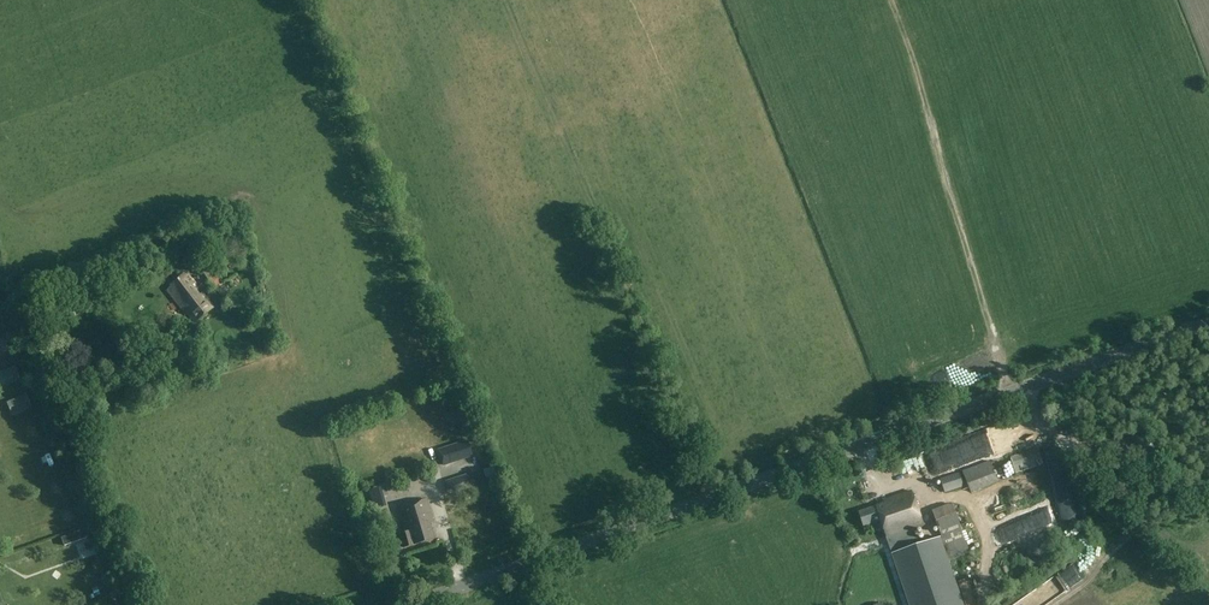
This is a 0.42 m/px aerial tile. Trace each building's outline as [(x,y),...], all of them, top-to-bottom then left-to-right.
[(202,273),(215,291),(224,284),(216,274),(220,271),(215,264),(202,273)] [(203,292),(201,293),(198,290),(201,288),(188,272),(185,274),(181,270),(165,283),(170,288),(166,291),(182,311),(184,310),(194,323),(213,307),(212,307),(214,306),(203,292)] [(237,276),(230,280),(236,288),(242,284),(237,276)] [(193,328),(188,332),(192,337),(197,333),(193,328)] [(12,352),(6,340),(0,343),(0,358),(12,352)] [(5,385),(21,378),(19,373),(3,380),(5,385)] [(12,408),(15,415),(33,408),(31,401),(12,408)] [(34,450),(50,442),(45,433),(30,440),(34,450)] [(473,438),(439,449),(445,469),(480,457),(473,438)] [(1016,474),(1044,464),(1038,447),(1010,457),(1016,474)] [(51,470),(61,466),(57,454),(47,458),(51,470)] [(972,492),(998,482),(990,461),(964,471),(972,492)] [(493,468),(483,471),(486,478),(495,475),(493,468)] [(964,487),(958,472),(940,478),(945,493),(964,487)] [(452,494),(476,486),(472,474),(449,481),(452,494)] [(54,483),(59,499),(70,495),(66,480),(54,483)] [(384,487),(374,488),(376,506),(386,504),(384,487)] [(859,512),(864,527),(881,521),(892,554),(909,604),(963,604),(941,538),(919,545),(913,529),(924,526),(912,492),(884,501),(885,504),(859,512)] [(426,498),(397,506),(405,534),(400,535),(403,548),(434,539),(429,523),(433,522),(426,498)] [(962,529),(960,523),(952,504),(932,512),(951,560),(971,552),(962,529)] [(68,526),(75,527),(77,518),(69,517),(68,526)] [(47,522),(41,527),(49,537),(55,532),(47,522)] [(28,533),(19,536),(23,548),(33,545),(28,533)] [(64,537),(52,541),(54,548),(66,544),(64,537)] [(39,568),(48,564),(40,545),(31,548),(39,568)] [(83,550),(88,562),(99,557),(94,546),(83,550)] [(104,572),(95,574),(98,587),(107,584),(104,572)] [(20,603),(17,589),(5,592),(7,604),(11,604),(20,603)]
